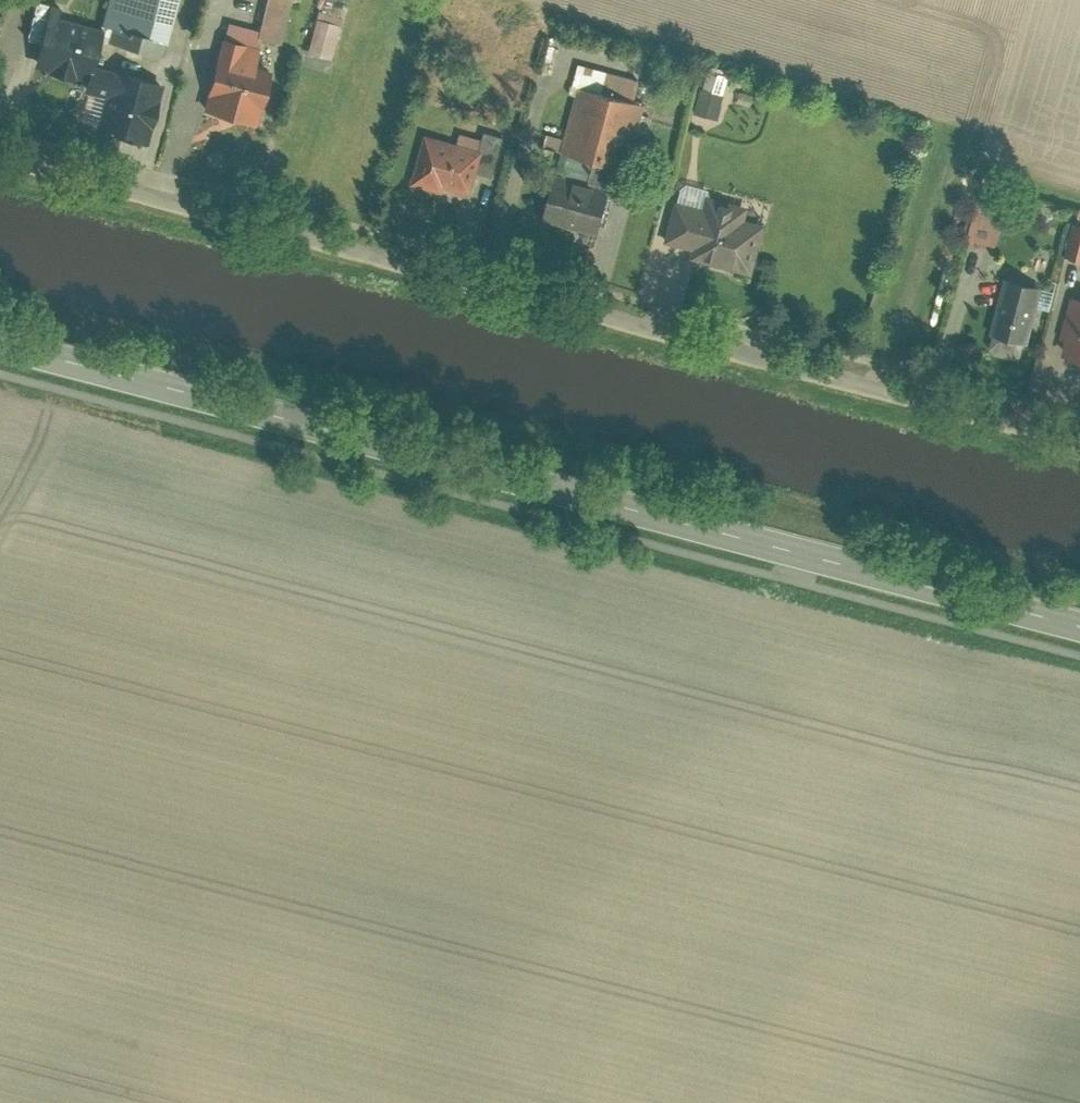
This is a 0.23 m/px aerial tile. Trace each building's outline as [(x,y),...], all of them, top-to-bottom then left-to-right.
[(181,0),(113,0),(106,27),(103,38),(167,55),(181,0)] [(294,0),(272,0),(263,35),(284,40),(294,0)] [(106,27),(54,14),(41,62),(94,75),(97,63),(103,38),(106,27)] [(344,24),(319,17),(310,50),(335,57),(344,24)] [(231,20),(226,38),(257,46),(262,28),(231,20)] [(257,46),(226,38),(208,108),(261,122),(273,74),(258,70),(264,48),(257,46)] [(90,89),(110,94),(117,68),(97,63),(94,75),(90,89)] [(102,127),(151,139),(166,81),(117,68),(110,94),(102,127)] [(641,76),(613,69),(607,91),(635,98),(641,76)] [(733,75),(711,70),(707,86),(729,91),(733,75)] [(607,91),(583,85),(567,147),(634,164),(649,102),(635,98),(607,91)] [(707,86),(705,85),(699,110),(722,116),(729,91),(707,86)] [(489,135),(465,129),(463,139),(487,145),(489,135)] [(497,173),(507,134),(491,130),(489,135),(487,145),(481,169),(497,173)] [(463,139),(430,131),(418,178),(474,193),(481,169),(487,145),(463,139)] [(614,189),(561,176),(550,216),(603,230),(614,189)] [(1016,182),(989,176),(975,233),(1002,240),(1016,182)] [(707,205),(680,198),(670,238),(709,248),(706,257),(757,270),(769,221),(749,216),(752,204),(710,193),(707,205)] [(1077,219),(1069,252),(1079,255),(1079,220),(1077,219)] [(1047,284),(1008,275),(995,331),(1033,340),(1047,284)] [(1077,292),(1060,347),(1079,353),(1079,293),(1077,292)]
